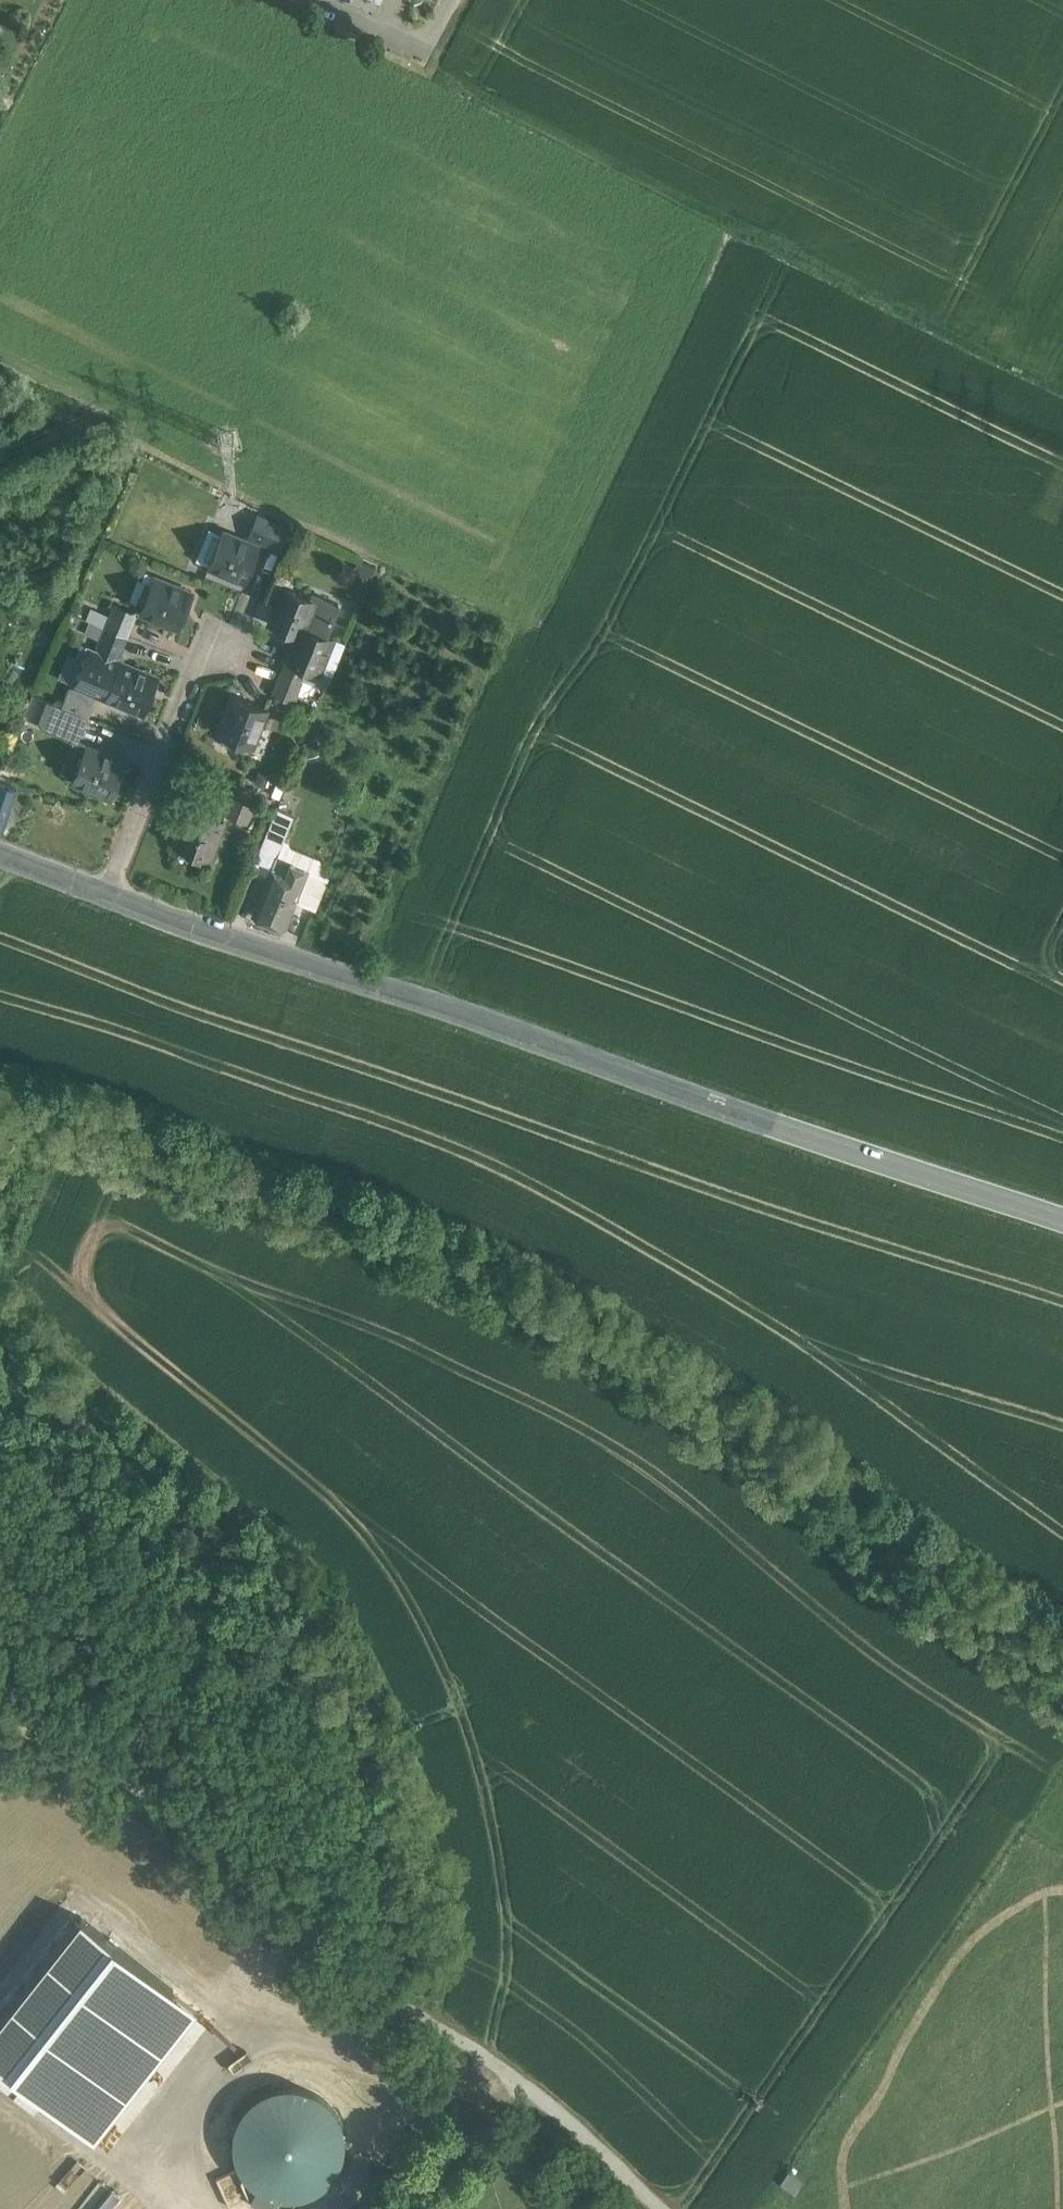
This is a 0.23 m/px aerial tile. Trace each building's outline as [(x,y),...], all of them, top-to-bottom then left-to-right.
[(291,528),(258,514),(250,534),(283,548),(291,528)] [(194,559),(208,564),(222,531),(208,525),(194,559)] [(258,545),(222,531),(208,564),(245,579),(258,545)] [(192,592),(155,577),(141,612),(178,627),(192,592)] [(314,599),(285,587),(271,621),(296,632),(300,633),(304,625),(314,599)] [(117,604),(108,626),(127,634),(136,612),(117,604)] [(333,637),(304,625),(300,633),(296,632),(291,645),(292,646),(287,657),(320,670),(320,669),(333,637)] [(127,634),(108,626),(99,647),(118,655),(127,634)] [(99,647),(89,643),(82,661),(84,662),(76,680),(74,679),(74,680),(73,679),(72,681),(97,691),(144,710),(158,676),(122,661),(124,658),(99,647)] [(320,670),(287,657),(282,669),(302,677),(327,687),(332,674),(320,669),(320,670)] [(302,677),(282,669),(273,692),(294,700),(302,677)] [(97,691),(72,681),(62,704),(88,715),(97,691)] [(268,707),(233,693),(218,730),(252,744),(268,707)] [(88,715),(62,704),(62,705),(52,700),(42,725),(74,738),(78,740),(88,715)] [(61,768),(74,773),(86,743),(78,740),(74,738),(61,768)] [(124,758),(87,742),(86,743),(74,773),(72,777),(110,793),(124,758)] [(3,825),(16,785),(0,780),(0,824),(3,825)] [(255,794),(236,786),(227,807),(246,815),(255,794)] [(191,801),(177,837),(209,851),(224,814),(191,801)] [(281,846),(263,838),(252,866),(268,873),(277,853),(278,853),(281,846)] [(278,853),(277,853),(268,873),(254,910),(286,923),(309,865),(278,853)] [(270,2208),(276,2195),(333,2190),(350,2148),(347,2103),(305,2085),(259,2089),(244,2124),(251,2205),(252,2201),(270,2208)]
